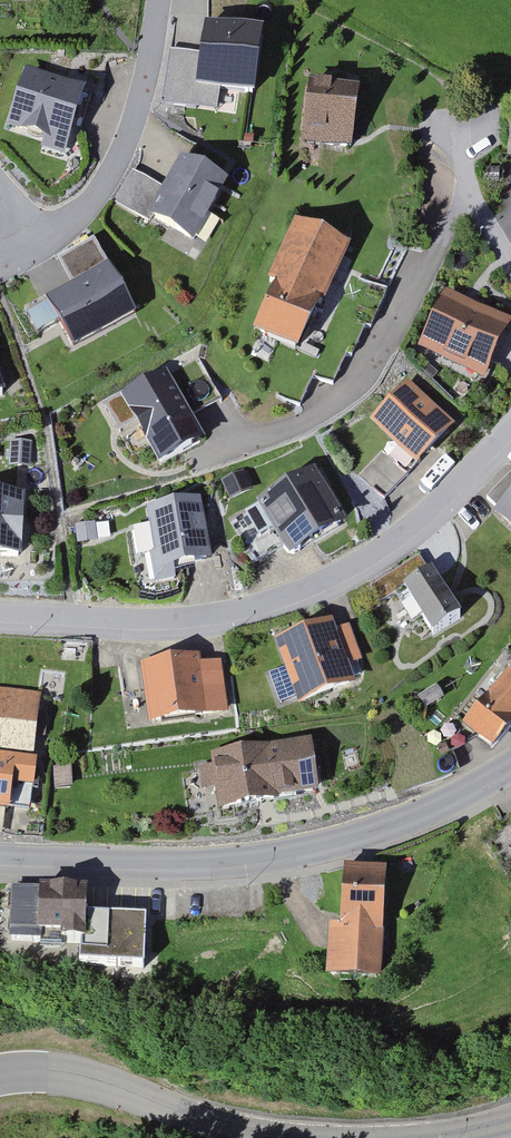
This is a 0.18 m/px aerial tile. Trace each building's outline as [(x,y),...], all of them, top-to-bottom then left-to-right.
[(170,52),(163,101),(213,108),(216,89),(256,94),(265,34),(205,25),(200,57),(170,52)] [(15,128),(75,147),(78,137),(94,87),(33,68),(15,128)] [(365,86),(319,80),(311,141),(358,146),(365,86)] [(136,167),(116,202),(153,223),(157,217),(203,243),(240,180),(188,150),(167,185),(136,167)] [(283,281),(262,329),(313,352),(361,244),(301,217),(274,277),(283,281)] [(107,326),(139,309),(101,236),(68,254),(83,283),(53,299),(75,342),(107,326)] [(493,380),(510,343),(510,319),(452,293),(423,348),(493,380)] [(0,354),(0,400),(13,395),(0,354)] [(204,444),(167,373),(107,404),(120,430),(137,421),(161,467),(204,444)] [(394,443),(417,466),(452,431),(409,388),(374,424),(394,443)] [(362,475),(385,498),(404,480),(417,466),(394,443),(362,475)] [(32,444),(11,444),(10,468),(32,468),(32,444)] [(231,521),(256,563),(271,554),(284,546),(292,559),(309,549),(348,526),(315,471),(231,521)] [(244,472),(222,482),(231,501),(253,492),(244,472)] [(487,502),(510,525),(510,480),(487,502)] [(19,556),(23,492),(0,491),(0,555),(19,556)] [(155,583),(174,580),(172,572),(199,568),(211,566),(205,528),(200,500),(145,509),(148,525),(134,528),(139,556),(150,554),(155,583)] [(434,638),(462,621),(432,570),(427,573),(424,568),(418,558),(371,586),(381,603),(395,594),(413,624),(422,619),(434,638)] [(300,706),(353,687),(346,666),(359,662),(348,628),(342,630),(334,633),(330,623),(319,627),(275,642),(284,669),(268,674),(278,704),(297,698),(300,706)] [(153,725),(225,714),(217,665),(198,669),(196,658),(182,660),(143,666),(153,725)] [(491,751),(510,728),(510,672),(463,725),(477,738),(491,751)] [(40,814),(51,695),(0,688),(0,810),(40,814)] [(312,741),(262,749),(270,803),(320,795),(312,741)] [(267,803),(270,803),(262,749),(213,755),(215,767),(201,769),(203,789),(217,787),(220,810),(267,803)] [(78,766),(61,768),(64,790),(80,788),(78,766)] [(327,980),(381,983),(388,872),(381,872),(374,871),(344,870),(341,929),(330,929),(330,943),(327,980)] [(87,892),(11,889),(9,945),(81,947),(81,969),(143,971),(145,919),(86,917),(87,892)]
